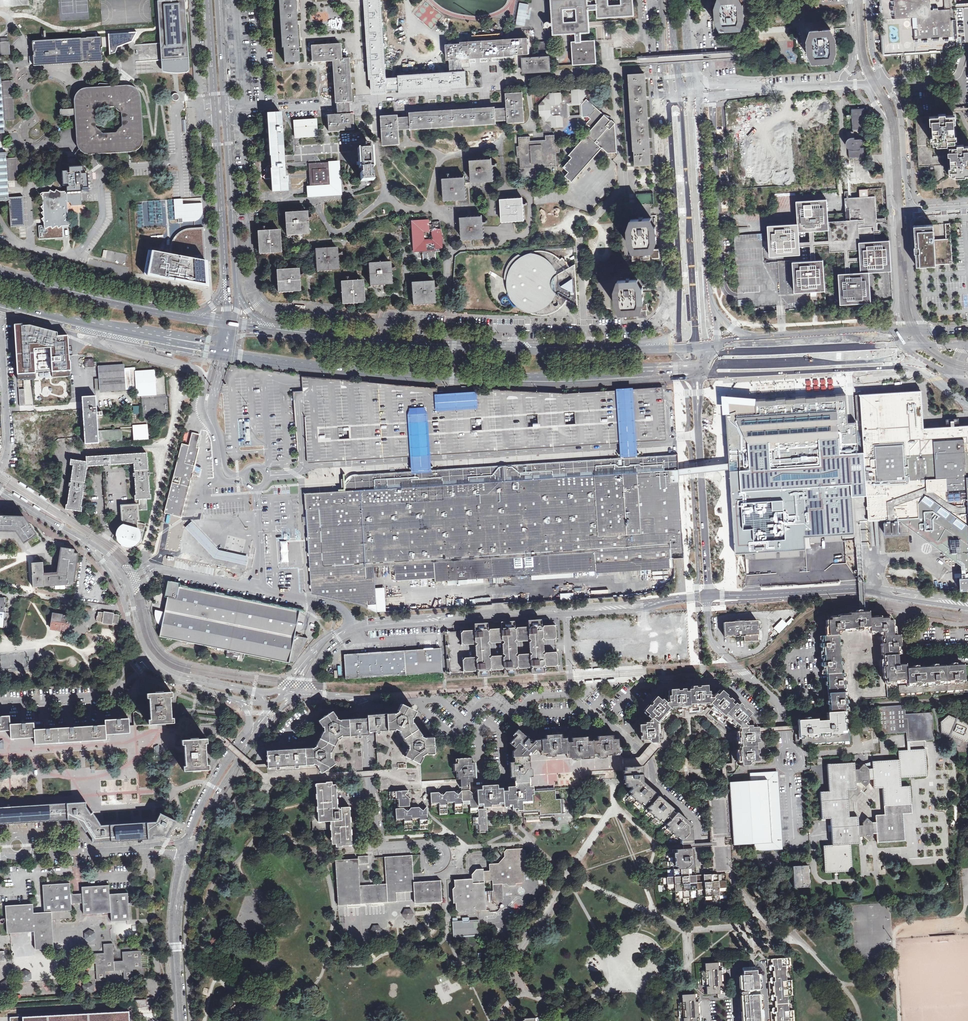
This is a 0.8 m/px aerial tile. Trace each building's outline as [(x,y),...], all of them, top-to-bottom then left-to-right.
[(189,58),(185,0),(166,0),(166,1),(160,2),(158,2),(160,43),(138,44),(139,62),(161,60),(189,58)] [(280,10),(280,12),(281,24),(281,26),(282,37),(282,39),(282,47),(284,47),(284,49),(285,63),(294,62),(299,62),(298,54),(298,52),(297,25),(296,21),(296,13),(296,9),(295,0),(279,0),(280,10)] [(381,0),(366,0),(366,5),(367,21),(367,26),(368,42),(369,47),(370,63),(370,67),(371,78),(372,78),(373,86),(373,93),(387,92),(387,89),(393,88),(401,88),(401,91),(451,88),(451,87),(466,86),(465,72),(462,72),(461,58),(513,55),(513,53),(528,52),(527,39),(462,43),(462,44),(446,45),(447,59),(451,59),(452,73),(440,74),(423,75),(419,75),(402,76),(400,76),(398,76),(399,78),(395,78),(393,78),(392,78),(386,79),(381,0)] [(581,41),(581,33),(590,32),(589,24),(588,10),(597,9),(597,18),(634,16),(633,0),(621,0),(621,4),(608,5),(608,0),(596,0),(596,4),(587,5),(587,0),(551,0),(554,35),(575,33),(576,41),(571,41),(573,64),(573,65),(596,63),(595,40),(581,41)] [(741,15),(741,10),(743,10),(743,5),(739,5),(739,0),(718,0),(719,7),(715,7),(715,12),(717,12),(718,16),(716,16),(716,22),(720,21),(720,30),(729,29),(729,27),(733,27),(733,29),(741,29),(740,20),(744,20),(744,15),(741,15)] [(883,56),(909,54),(917,53),(943,52),(949,51),(958,51),(958,44),(955,6),(955,0),(880,0),(880,6),(879,6),(883,56)] [(806,23),(823,22),(822,11),(805,12),(806,23)] [(833,61),(832,52),(836,52),(835,47),(834,47),(833,43),(835,43),(835,37),(831,37),(830,29),(822,29),(823,32),(819,32),(819,30),(810,30),(811,39),(807,39),(808,45),(810,44),(810,48),(808,49),(808,54),(811,54),(812,62),(820,62),(821,60),(824,60),(825,62),(833,61)] [(135,33),(108,34),(109,51),(136,50),(135,33)] [(102,37),(68,39),(69,54),(88,53),(88,63),(103,62),(102,51),(101,48),(102,47),(102,37)] [(69,54),(68,39),(32,42),(32,52),(33,52),(45,51),(45,56),(69,54)] [(0,53),(0,55),(10,55),(9,42),(8,42),(1,42),(0,43),(0,53)] [(328,117),(329,124),(329,132),(338,132),(338,130),(353,129),(352,115),(349,115),(348,109),(348,102),(351,102),(351,96),(351,89),(350,84),(350,77),(350,72),(349,60),(341,60),(339,45),(330,45),(312,46),(313,62),(333,61),(336,103),(338,102),(338,105),(338,109),(339,116),(328,117)] [(45,51),(33,52),(34,56),(33,56),(33,66),(88,63),(88,53),(69,54),(45,56),(45,51)] [(549,66),(549,56),(536,57),(529,57),(523,58),(524,73),(532,72),(537,72),(550,71),(549,66)] [(189,58),(161,60),(162,70),(162,71),(163,72),(164,73),(176,74),(186,73),(187,72),(188,72),(189,70),(189,58)] [(629,75),(634,165),(650,164),(644,74),(629,75)] [(3,133),(2,119),(5,119),(5,120),(14,120),(12,81),(2,82),(2,83),(0,83),(0,133),(3,133)] [(117,86),(116,84),(108,84),(99,84),(96,87),(95,88),(95,89),(86,90),(90,149),(79,150),(80,151),(81,152),(83,153),(85,154),(86,154),(88,155),(91,155),(131,152),(133,152),(135,151),(137,150),(139,148),(141,146),(142,145),(143,144),(143,143),(144,141),(144,140),(141,97),(141,95),(140,93),(138,91),(135,88),(133,87),(130,86),(127,85),(117,86)] [(78,148),(79,150),(90,149),(86,90),(95,89),(95,88),(96,87),(85,88),(84,89),(82,89),(80,90),(78,92),(77,93),(76,94),(75,96),(75,99),(74,101),(77,143),(77,145),(78,146),(78,147),(78,148)] [(561,92),(549,93),(550,99),(548,99),(546,97),(542,101),(544,103),(545,105),(539,105),(540,117),(545,116),(546,122),(551,122),(552,127),(563,126),(563,118),(568,118),(568,117),(568,116),(567,105),(567,104),(580,103),(586,95),(586,89),(572,90),(572,93),(570,93),(568,93),(561,94),(561,92)] [(395,143),(399,143),(398,128),(403,128),(404,128),(412,127),(412,128),(495,123),(495,119),(508,118),(509,120),(509,121),(524,120),(522,93),(507,94),(508,109),(494,110),(494,107),(411,113),(411,118),(404,118),(398,118),(397,115),(382,116),(383,144),(395,143)] [(586,95),(580,103),(567,104),(567,105),(568,116),(568,117),(568,118),(570,118),(581,117),(582,117),(582,105),(586,99),(586,95)] [(563,167),(569,172),(565,176),(572,182),(602,147),(608,153),(617,153),(615,124),(615,123),(611,120),(604,115),(586,99),(582,105),(582,117),(587,117),(588,116),(590,119),(586,123),(592,128),(569,155),(572,158),(563,167)] [(856,158),(861,158),(863,158),(864,157),(864,148),(864,147),(863,147),(860,147),(860,145),(861,145),(863,145),(864,143),(864,142),(863,141),(862,140),(861,140),(859,140),(858,130),(862,130),(865,130),(866,129),(865,115),(865,109),(864,108),(859,108),(852,108),(851,109),(851,110),(851,112),(852,129),(853,130),(854,131),(854,139),(852,139),(850,139),(849,141),(848,143),(848,152),(849,157),(849,158),(856,158)] [(946,193),(948,193),(952,195),(953,192),(954,190),(960,189),(959,185),(959,175),(967,174),(967,146),(960,146),(960,143),(958,143),(956,114),(948,115),(929,116),(925,116),(925,113),(922,113),(922,116),(916,117),(919,167),(926,166),(928,166),(930,166),(934,166),(936,193),(943,193),(943,197),(946,197),(946,193)] [(281,128),(281,114),(267,115),(267,118),(271,166),(267,166),(264,171),(266,173),(264,176),(267,177),(265,179),(272,179),(273,192),(287,191),(287,182),(288,182),(287,178),(284,178),(283,156),(282,133),(281,128)] [(300,137),(317,136),(317,131),(317,127),(316,120),(306,120),(304,121),(294,121),(295,128),(295,138),(300,137)] [(518,137),(519,146),(517,146),(517,158),(520,157),(520,169),(530,168),(529,164),(547,162),(547,167),(557,166),(556,157),(556,153),(557,153),(560,153),(560,143),(555,144),(555,135),(545,135),(546,142),(530,143),(530,136),(518,137)] [(358,148),(359,162),(359,165),(360,180),(373,180),(371,147),(358,148)] [(7,200),(6,180),(9,179),(9,181),(18,180),(17,158),(7,159),(7,161),(5,161),(4,153),(0,153),(0,201),(7,200)] [(472,176),(472,182),(483,182),(486,182),(486,179),(487,179),(487,180),(494,180),(493,166),(492,166),(491,158),(478,159),(478,161),(477,161),(476,160),(469,161),(470,174),(473,174),(473,175),(472,176)] [(307,187),(308,195),(339,193),(337,171),(339,171),(338,162),(321,163),(309,164),(309,167),(309,174),(310,186),(307,187)] [(50,192),(42,193),(43,197),(43,206),(43,210),(44,212),(44,216),(44,218),(44,222),(44,226),(39,226),(40,238),(63,238),(63,226),(69,225),(71,224),(69,221),(68,202),(70,202),(71,204),(71,206),(82,205),(82,198),(81,198),(79,196),(77,193),(81,193),(83,193),(83,194),(83,195),(86,195),(87,194),(87,193),(87,191),(88,191),(87,175),(82,175),(81,173),(83,173),(83,168),(70,169),(70,173),(68,174),(68,172),(63,172),(63,187),(69,186),(69,188),(67,188),(67,194),(65,194),(65,191),(60,192),(55,192),(54,192),(50,192)] [(463,183),(464,183),(464,176),(450,177),(450,178),(442,179),(443,193),(446,192),(446,194),(445,194),(445,201),(455,200),(459,200),(458,197),(460,197),(460,198),(467,198),(466,188),(466,185),(466,184),(463,184),(463,183)] [(794,292),(825,290),(824,275),(838,274),(840,304),(851,303),(862,303),(871,302),(869,272),(891,271),(889,240),(874,241),(873,227),(877,227),(876,212),(884,211),(882,188),(859,189),(860,197),(845,198),(846,210),(846,212),(828,213),(827,199),(796,201),(797,224),(768,226),(770,256),(800,254),(800,246),(810,246),(811,260),(792,261),(794,292)] [(23,196),(9,197),(10,227),(25,226),(23,196)] [(525,219),(524,205),(522,205),(522,202),(522,197),(508,198),(508,200),(507,201),(507,199),(500,200),(501,210),(501,214),(503,214),(503,215),(502,215),(503,222),(513,221),(517,221),(516,218),(518,218),(518,219),(525,219)] [(191,198),(174,199),(176,219),(178,219),(182,218),(183,222),(189,221),(194,221),(196,220),(197,220),(198,219),(199,218),(201,217),(202,215),(202,213),(202,211),(202,203),(191,204),(191,198)] [(308,220),(305,220),(305,218),(307,218),(306,211),(293,212),(293,215),(291,215),(291,214),(284,214),(285,228),(288,228),(288,229),(287,229),(287,236),(301,235),(301,233),(302,232),(302,234),(309,233),(308,220)] [(462,233),(463,240),(476,239),(476,236),(478,236),(478,237),(485,237),(484,227),(484,223),(482,223),(482,215),(472,215),(468,216),(468,218),(467,218),(467,217),(460,218),(461,232),(463,231),(463,233),(462,233)] [(632,243),(633,251),(641,251),(641,249),(645,248),(645,250),(653,250),(653,241),(656,241),(656,236),(654,236),(654,232),(656,232),(656,231),(655,226),(652,227),(651,218),(643,219),(643,220),(639,221),(639,219),(632,219),(632,228),(628,228),(628,233),(630,233),(630,238),(629,238),(629,243),(632,243)] [(435,259),(435,251),(442,251),(440,222),(432,222),(432,225),(429,225),(429,221),(412,222),(412,231),(414,252),(423,251),(424,260),(435,259)] [(950,223),(913,225),(916,266),(953,263),(950,223)] [(170,251),(169,255),(206,261),(203,228),(193,228),(189,228),(184,230),(177,235),(171,242),(170,251)] [(265,230),(265,233),(264,233),(264,232),(257,233),(258,246),(261,246),(261,247),(259,247),(260,254),(262,254),(274,254),(274,251),(275,251),(275,252),(282,252),(281,241),(281,238),(278,238),(278,237),(279,237),(279,230),(265,230)] [(750,307),(781,305),(778,262),(765,263),(763,233),(738,235),(736,236),(735,237),(734,238),(734,239),(738,296),(738,300),(749,299),(750,307)] [(339,255),(336,255),(336,254),(337,254),(337,253),(337,247),(323,248),(323,251),(322,251),(322,250),(315,250),(315,260),(316,263),(316,264),(318,264),(318,265),(317,265),(318,272),(331,271),(331,268),(332,268),(332,269),(339,269),(339,255)] [(125,264),(128,254),(104,249),(102,259),(125,264)] [(207,286),(206,261),(169,255),(160,253),(151,251),(146,274),(207,286)] [(519,254),(516,255),(513,258),(510,261),(508,264),(506,268),(505,272),(504,279),(509,282),(509,288),(511,293),(511,294),(513,298),(515,301),(518,304),(521,307),(524,309),(526,310),(530,311),(530,313),(531,313),(531,312),(533,313),(536,314),(539,314),(542,314),(548,314),(551,313),(552,313),(554,311),(555,312),(556,310),(557,311),(558,309),(559,310),(560,307),(562,305),(566,303),(565,301),(566,299),(578,306),(575,264),(569,267),(567,263),(566,261),(562,257),(560,259),(559,258),(552,253),(550,252),(545,251),(541,251),(537,251),(534,251),(531,252),(531,254),(524,257),(519,254)] [(392,270),(389,270),(389,269),(390,269),(390,262),(376,263),(376,265),(375,265),(375,264),(368,265),(369,278),(371,278),(371,279),(370,279),(371,287),(384,286),(384,283),(385,283),(386,284),(393,284),(392,270)] [(298,277),(297,277),(296,275),(298,275),(298,274),(298,268),(288,269),(285,269),(284,269),(284,272),(283,272),(283,271),(276,271),(277,285),(280,285),(280,286),(279,286),(279,293),(293,292),(292,290),(294,289),(294,291),(301,290),(300,277),(298,277)] [(638,279),(633,279),(630,279),(630,281),(626,282),(626,280),(618,280),(619,283),(619,284),(619,289),(615,289),(615,294),(617,294),(617,298),(615,299),(616,304),(619,303),(620,312),(628,312),(628,310),(632,309),(632,311),(641,311),(640,302),(643,302),(643,297),(641,297),(641,293),(643,292),(643,291),(643,289),(642,287),(639,288),(638,279)] [(349,282),(349,283),(347,283),(347,282),(340,283),(341,297),(344,296),(344,298),(343,298),(343,305),(357,304),(357,301),(358,301),(358,302),(365,302),(364,292),(364,289),(364,288),(362,288),(361,287),(363,287),(362,280),(348,281),(349,282)] [(435,289),(432,289),(432,288),(433,288),(433,281),(419,282),(419,285),(418,285),(418,283),(411,284),(411,294),(412,296),(412,298),(414,297),(414,299),(413,299),(414,306),(427,305),(427,302),(428,302),(428,303),(435,303),(435,296),(435,293),(435,289)] [(14,324),(17,374),(30,373),(30,372),(35,371),(52,370),(52,377),(70,376),(70,371),(71,371),(70,361),(69,356),(67,356),(66,340),(68,340),(68,336),(23,324),(14,324)] [(94,366),(96,366),(96,361),(94,361),(93,358),(85,359),(86,367),(94,366)] [(124,365),(99,366),(100,391),(136,389),(137,396),(155,395),(154,370),(135,371),(135,367),(124,368),(124,365)] [(634,389),(617,390),(572,393),(568,393),(554,393),(494,390),(494,392),(478,393),(438,395),(438,388),(398,385),(302,376),(304,398),(308,463),(411,456),(431,455),(621,443),(637,442),(666,440),(663,388),(634,389)] [(853,494),(854,494),(856,494),(859,494),(860,494),(861,494),(864,494),(867,494),(868,519),(872,519),(876,519),(881,519),(898,518),(962,563),(963,589),(967,589),(967,425),(934,427),(923,427),(921,391),(902,392),(860,394),(860,395),(856,395),(857,408),(857,420),(862,420),(862,421),(863,426),(863,431),(863,433),(864,451),(861,451),(859,451),(858,440),(858,439),(857,423),(852,423),(850,423),(847,423),(847,411),(846,396),(817,397),(804,398),(800,398),(788,398),(784,398),(775,399),(765,399),(755,399),(755,400),(738,398),(726,397),(727,411),(726,411),(729,451),(729,458),(729,461),(729,462),(729,464),(729,466),(729,470),(730,491),(731,507),(732,519),(735,554),(752,552),(754,552),(758,551),(768,551),(775,551),(777,551),(806,549),(806,534),(807,533),(810,533),(811,533),(811,541),(838,540),(847,540),(854,540),(853,494)] [(98,433),(96,396),(82,397),(85,444),(99,443),(99,442),(122,441),(121,431),(98,433)] [(147,439),(146,429),(147,429),(147,426),(133,427),(134,440),(147,439)] [(199,435),(192,433),(188,446),(182,445),(164,513),(169,514),(181,517),(192,476),(199,449),(196,448),(199,435)] [(65,509),(80,511),(87,467),(133,464),(135,496),(137,496),(137,498),(139,498),(139,504),(139,508),(137,508),(137,504),(121,505),(122,522),(123,522),(124,530),(118,528),(116,536),(117,537),(118,541),(122,545),(125,547),(128,548),(130,548),(134,548),(137,546),(139,544),(140,543),(138,543),(139,540),(141,540),(145,525),(137,522),(137,521),(138,521),(138,510),(147,510),(147,498),(149,498),(146,453),(86,457),(86,462),(71,459),(70,465),(74,466),(68,504),(67,504),(66,504),(65,509)] [(679,470),(679,468),(677,454),(675,454),(650,456),(638,457),(637,457),(635,455),(629,455),(625,455),(623,458),(621,458),(614,458),(603,459),(592,460),(585,460),(567,461),(540,463),(530,464),(523,464),(515,465),(515,464),(513,464),(513,465),(507,465),(502,465),(489,466),(482,467),(470,467),(458,468),(443,469),(432,470),(430,470),(427,467),(423,468),(417,468),(415,471),(412,471),(391,472),(372,473),(365,474),(355,474),(353,474),(350,478),(349,479),(347,482),(347,486),(347,490),(333,491),(324,491),(322,492),(320,492),(317,492),(316,492),(312,492),(311,492),(309,492),(308,492),(306,493),(306,507),(307,515),(307,522),(308,528),(309,553),(312,592),(317,594),(335,597),(369,604),(368,588),(367,585),(367,579),(372,578),(372,574),(367,575),(367,572),(366,571),(366,566),(374,566),(382,565),(391,565),(396,564),(435,562),(436,578),(436,581),(439,581),(446,580),(448,580),(448,585),(468,583),(468,579),(470,579),(475,578),(483,578),(505,576),(509,576),(518,576),(523,575),(526,575),(539,574),(542,574),(547,574),(557,573),(560,573),(567,573),(573,572),(579,572),(589,571),(594,571),(596,571),(596,563),(598,563),(608,562),(639,560),(640,570),(675,568),(674,557),(684,557),(684,548),(684,542),(683,536),(683,530),(679,483),(679,475),(679,472),(679,470)] [(729,462),(679,468),(679,470),(679,472),(679,475),(729,470),(729,466),(729,464),(729,462)] [(6,531),(16,531),(20,537),(24,543),(36,535),(24,517),(0,517),(0,531),(6,531)] [(899,520),(900,533),(909,532),(908,520),(899,520)] [(239,563),(247,565),(249,557),(241,555),(219,550),(214,545),(202,533),(191,521),(186,527),(197,539),(208,550),(214,557),(228,560),(239,563)] [(280,558),(280,562),(289,562),(289,558),(289,553),(288,549),(288,544),(288,541),(278,541),(279,545),(279,549),(279,554),(280,558)] [(32,563),(32,575),(33,587),(74,585),(78,553),(75,553),(75,550),(62,547),(57,573),(54,574),(54,571),(51,572),(51,574),(43,574),(42,562),(32,563)] [(640,570),(639,560),(608,562),(598,563),(596,563),(596,571),(597,573),(640,570)] [(435,562),(396,564),(397,580),(436,578),(435,562)] [(368,588),(369,604),(369,607),(379,611),(386,611),(385,588),(376,588),(375,584),(375,571),(374,566),(366,566),(366,571),(367,572),(367,575),(372,574),(372,578),(367,579),(367,585),(368,588)] [(912,579),(914,572),(890,567),(888,575),(912,579)] [(164,596),(165,597),(167,586),(171,583),(180,585),(180,583),(175,582),(168,581),(164,596)] [(180,587),(180,585),(171,583),(167,586),(165,597),(168,597),(176,599),(176,595),(178,596),(180,587)] [(180,585),(180,587),(300,611),(300,608),(241,596),(180,583),(180,585)] [(160,615),(160,612),(156,611),(156,615),(157,618),(158,622),(159,623),(162,624),(160,636),(175,639),(228,650),(227,654),(226,657),(238,659),(237,661),(242,661),(244,655),(244,653),(289,662),(289,661),(292,661),(294,661),(296,660),(297,658),(306,641),(299,639),(300,636),(300,634),(295,633),(300,611),(180,587),(178,596),(176,595),(176,599),(168,597),(165,613),(164,616),(160,615)] [(827,718),(809,719),(809,717),(806,717),(805,718),(805,720),(798,720),(798,729),(799,740),(800,739),(802,739),(802,747),(850,744),(849,733),(841,733),(840,731),(842,731),(844,731),(843,722),(842,723),(842,712),(844,711),(844,705),(843,693),(843,691),(842,674),(841,673),(838,635),(837,635),(837,631),(842,631),(842,629),(847,629),(847,628),(857,628),(857,630),(861,630),(861,627),(865,627),(869,627),(869,630),(872,630),(872,631),(877,631),(877,633),(882,632),(882,636),(883,636),(884,643),(881,643),(880,645),(880,648),(881,648),(881,655),(884,655),(884,659),(884,667),(883,667),(884,678),(886,678),(886,681),(894,681),(894,680),(905,679),(906,685),(898,686),(898,688),(899,696),(967,692),(967,681),(963,682),(962,665),(955,665),(954,663),(951,663),(950,666),(935,667),(935,664),(932,664),(931,665),(931,667),(916,668),(916,665),(913,665),(912,668),(905,668),(904,666),(897,666),(896,658),(896,654),(898,654),(897,647),(898,646),(899,646),(899,642),(898,642),(898,635),(891,636),(891,628),(891,620),(888,621),(888,619),(880,619),(880,618),(868,618),(868,612),(864,612),(860,613),(860,610),(857,610),(857,613),(849,613),(849,615),(838,616),(838,617),(830,617),(830,620),(827,620),(828,636),(823,636),(824,644),(822,644),(822,646),(822,647),(823,647),(824,647),(825,662),(823,663),(823,665),(823,666),(824,666),(825,666),(826,674),(828,674),(829,682),(826,682),(827,685),(829,686),(829,692),(829,693),(830,701),(828,701),(828,704),(829,705),(830,705),(831,712),(827,713),(827,718)] [(99,612),(97,621),(118,624),(119,615),(99,612)] [(54,614),(51,628),(71,632),(73,617),(54,614)] [(735,635),(735,636),(744,635),(745,641),(759,640),(757,620),(744,621),(744,620),(740,620),(740,619),(737,619),(737,620),(734,621),(724,622),(725,636),(735,635)] [(556,638),(556,625),(557,625),(557,624),(555,624),(540,625),(512,627),(498,628),(497,628),(486,628),(446,631),(447,638),(449,673),(485,671),(534,668),(558,666),(560,666),(560,665),(558,665),(557,652),(559,652),(559,651),(557,651),(557,646),(556,639),(558,639),(558,638),(556,638)] [(404,650),(405,674),(442,672),(440,648),(415,649),(404,650)] [(345,677),(405,674),(404,650),(372,652),(365,652),(353,653),(344,653),(345,677)] [(682,709),(686,709),(686,706),(689,706),(689,712),(703,711),(702,707),(705,707),(705,705),(709,705),(708,705),(709,703),(711,705),(709,707),(718,716),(720,715),(734,726),(736,724),(739,726),(738,728),(738,732),(739,746),(740,763),(740,765),(754,764),(754,762),(754,761),(758,760),(757,757),(755,757),(755,753),(757,753),(756,749),(754,749),(754,746),(755,746),(755,742),(757,742),(757,738),(755,738),(755,734),(757,734),(757,731),(757,727),(751,727),(751,725),(745,726),(743,723),(748,718),(746,717),(750,713),(744,708),(744,709),(741,707),(742,706),(738,703),(737,705),(734,703),(733,704),(730,702),(732,700),(729,698),(728,699),(725,696),(726,695),(720,690),(716,694),(715,693),(712,697),(709,697),(709,691),(707,691),(706,685),(699,685),(699,687),(695,687),(695,686),(691,686),(691,689),(688,689),(688,691),(684,691),(684,688),(680,689),(680,690),(677,691),(676,689),(669,689),(669,695),(667,695),(667,702),(665,702),(662,699),(661,700),(655,696),(650,702),(652,703),(649,706),(648,704),(643,710),(648,714),(646,716),(650,719),(650,722),(644,722),(644,724),(638,725),(638,732),(640,732),(640,736),(639,736),(639,740),(643,741),(643,743),(651,742),(657,742),(657,739),(661,739),(661,736),(659,736),(658,724),(670,709),(673,709),(673,711),(682,711),(682,709)] [(148,719),(148,724),(173,723),(173,718),(170,718),(169,696),(171,696),(171,691),(146,693),(146,698),(149,698),(150,719),(148,719)] [(367,718),(360,718),(361,735),(368,735),(368,732),(375,732),(395,730),(395,729),(396,729),(400,731),(399,732),(407,745),(408,745),(408,750),(406,748),(403,755),(404,756),(405,756),(418,763),(420,764),(420,763),(421,764),(424,757),(422,756),(426,753),(427,755),(434,754),(434,737),(426,737),(425,738),(421,736),(422,735),(413,722),(412,723),(412,719),(412,718),(413,718),(416,712),(415,711),(401,704),(397,711),(399,711),(394,714),(394,713),(375,714),(367,714),(367,718)] [(879,734),(906,733),(910,732),(911,741),(934,740),(932,712),(905,714),(904,705),(877,707),(879,734)] [(360,735),(361,735),(360,718),(341,719),(341,720),(336,718),(337,717),(333,711),(331,712),(318,720),(323,727),(324,727),(324,732),(322,731),(315,745),(317,746),(313,749),(312,747),(267,750),(268,763),(268,767),(314,765),(314,764),(318,765),(317,766),(318,768),(322,773),(330,768),(336,764),(333,758),(332,757),(331,757),(330,752),(332,753),(339,739),(338,738),(341,736),(342,735),(342,737),(360,735)] [(941,732),(966,743),(967,741),(967,723),(961,721),(948,715),(941,722),(941,732)] [(11,730),(11,738),(35,737),(35,744),(107,739),(106,734),(130,733),(129,725),(129,718),(105,720),(106,725),(35,729),(34,723),(10,724),(10,716),(0,716),(0,731),(11,730)] [(403,799),(403,812),(400,812),(401,820),(408,820),(409,829),(417,828),(416,819),(420,819),(421,817),(424,817),(425,828),(433,827),(432,803),(425,798),(430,793),(435,796),(436,804),(440,804),(440,803),(444,803),(445,813),(452,812),(451,803),(455,803),(456,801),(459,802),(460,812),(468,811),(467,802),(470,802),(472,800),(475,800),(476,811),(483,811),(484,816),(480,817),(480,819),(481,821),(481,825),(486,825),(486,828),(484,829),(485,833),(493,832),(492,816),(511,814),(519,814),(523,814),(528,814),(528,815),(544,814),(545,819),(559,818),(559,813),(565,813),(565,799),(560,799),(560,788),(585,787),(585,780),(592,780),(592,773),(592,772),(619,770),(622,770),(622,767),(638,766),(643,766),(645,763),(641,760),(638,757),(622,758),(622,756),(622,754),(622,739),(616,740),(616,734),(594,736),(579,736),(566,737),(566,733),(552,734),(550,734),(550,739),(539,740),(536,743),(534,743),(532,738),(534,736),(532,735),(524,728),(520,733),(516,736),(518,746),(521,748),(519,751),(519,760),(516,761),(517,776),(520,776),(520,783),(513,783),(513,786),(508,786),(503,787),(502,784),(477,785),(476,777),(480,777),(478,761),(474,762),(475,758),(462,758),(462,763),(460,763),(460,768),(459,768),(459,771),(462,771),(463,778),(426,780),(427,789),(414,789),(393,790),(394,799),(403,799)] [(417,764),(418,763),(405,756),(404,756),(403,755),(406,748),(408,750),(408,745),(407,745),(399,732),(400,731),(396,729),(395,729),(395,730),(375,732),(378,770),(395,769),(416,768),(416,766),(417,764)] [(336,764),(330,768),(333,773),(353,772),(356,772),(356,770),(363,770),(360,735),(342,737),(342,735),(341,736),(338,738),(339,739),(332,753),(330,752),(331,757),(332,757),(333,758),(336,764)] [(183,766),(183,771),(208,769),(208,765),(206,765),(204,743),(207,743),(207,739),(186,740),(181,740),(182,745),(184,745),(184,751),(185,766),(183,766)] [(820,792),(821,819),(831,818),(832,845),(824,845),(825,873),(835,872),(838,872),(852,871),(851,844),(859,844),(859,834),(863,834),(863,836),(868,841),(872,836),(872,834),(877,834),(877,842),(904,840),(903,814),(911,813),(911,802),(910,786),(901,787),(901,778),(927,776),(925,749),(910,750),(907,750),(899,751),(899,760),(872,761),(872,770),(868,771),(868,769),(863,764),(859,769),(859,772),(855,772),(854,763),(827,764),(829,791),(820,792)] [(356,778),(356,772),(353,772),(333,773),(330,768),(322,773),(318,768),(317,766),(318,765),(314,764),(314,765),(268,767),(268,763),(255,764),(254,763),(251,765),(249,768),(259,776),(260,783),(266,782),(329,779),(356,778)] [(395,769),(378,770),(378,772),(379,792),(393,790),(414,789),(427,789),(426,780),(420,764),(418,763),(417,764),(416,766),(416,768),(395,769)] [(638,773),(638,766),(622,767),(622,770),(619,770),(619,775),(638,773)] [(730,782),(729,782),(733,845),(754,844),(755,851),(780,850),(775,772),(750,773),(750,781),(734,782),(730,782)] [(629,798),(630,798),(633,800),(632,801),(635,803),(637,802),(639,804),(643,808),(646,810),(645,812),(648,814),(651,817),(651,818),(654,820),(656,818),(659,821),(663,824),(665,825),(662,828),(668,833),(669,832),(672,834),(671,836),(675,839),(676,838),(678,840),(678,841),(678,844),(689,843),(689,840),(689,837),(689,829),(687,827),(689,825),(684,821),(674,812),(672,814),(668,810),(669,808),(655,795),(653,797),(649,793),(650,792),(638,782),(638,775),(638,773),(619,775),(619,776),(620,783),(622,783),(623,786),(626,786),(627,788),(624,791),(627,793),(626,795),(629,798)] [(326,783),(316,783),(317,801),(318,815),(313,815),(314,829),(328,828),(328,824),(331,824),(332,844),(336,843),(336,847),(342,846),(342,845),(346,845),(352,845),(350,807),(341,807),(341,809),(339,809),(339,807),(338,807),(337,802),(336,784),(332,784),(332,781),(329,782),(326,782),(326,783)] [(704,889),(697,890),(697,897),(705,896),(705,903),(720,903),(720,896),(727,895),(725,873),(734,872),(734,864),(734,862),(733,862),(728,795),(726,795),(708,796),(713,870),(712,870),(712,874),(704,875),(704,889)] [(77,819),(81,824),(86,831),(87,831),(93,838),(93,842),(154,838),(154,836),(163,835),(167,837),(175,821),(160,813),(158,817),(156,821),(142,822),(106,825),(101,825),(95,815),(93,812),(91,813),(87,810),(86,806),(86,801),(75,802),(46,804),(28,805),(9,806),(0,807),(0,824),(77,819)] [(936,812),(938,834),(947,833),(946,811),(936,812)] [(689,883),(688,868),(688,864),(693,864),(692,856),(688,856),(687,852),(692,852),(691,848),(690,848),(678,849),(670,850),(670,857),(673,857),(673,861),(670,861),(670,866),(673,866),(674,877),(659,877),(660,885),(667,884),(668,892),(675,891),(676,906),(690,904),(689,890),(697,890),(696,882),(689,883)] [(500,906),(499,906),(499,902),(500,902),(503,900),(502,884),(506,884),(509,886),(516,885),(516,883),(522,883),(524,880),(524,871),(526,869),(525,851),(522,849),(506,849),(504,852),(505,863),(502,866),(500,866),(499,866),(499,863),(489,864),(489,871),(483,871),(483,869),(476,869),(472,874),(472,879),(465,879),(454,880),(455,887),(453,889),(453,903),(456,903),(456,910),(459,911),(465,911),(465,909),(474,908),(476,910),(490,910),(490,912),(497,911),(499,909),(499,908),(503,908),(503,906),(503,905),(501,904),(500,905),(500,906)] [(948,852),(927,853),(927,863),(949,862),(948,852)] [(358,859),(336,860),(339,905),(397,902),(396,892),(414,891),(415,903),(442,902),(441,880),(414,882),(412,855),(385,857),(386,884),(360,886),(359,864),(369,863),(369,856),(358,856),(358,859)] [(809,874),(808,865),(792,866),(794,888),(809,887),(809,874)] [(696,882),(697,890),(704,889),(704,875),(696,875),(696,882)] [(72,903),(71,894),(70,883),(43,885),(45,912),(33,913),(33,904),(6,906),(8,933),(11,933),(34,931),(36,949),(54,948),(52,912),(72,910),(72,903)] [(71,894),(72,903),(83,903),(84,914),(111,912),(112,921),(130,920),(128,893),(110,894),(109,885),(82,887),(82,894),(77,894),(71,894)] [(411,909),(404,909),(402,915),(405,920),(411,920),(414,914),(411,909)] [(479,919),(453,921),(453,935),(480,934),(479,919)] [(122,924),(123,934),(145,933),(145,923),(122,924)] [(379,925),(373,926),(370,931),(373,936),(379,936),(382,930),(379,925)] [(95,932),(89,929),(84,933),(84,939),(90,942),(95,938),(95,932)] [(104,953),(86,954),(87,963),(96,963),(97,981),(106,980),(106,971),(124,970),(124,979),(133,978),(133,969),(142,969),(141,951),(122,952),(123,961),(114,961),(113,943),(104,944),(104,953)] [(776,981),(769,981),(770,997),(776,996),(777,1011),(770,1012),(771,1020),(794,1020),(793,1010),(788,1010),(787,996),(792,995),(791,980),(786,981),(785,966),(790,966),(790,958),(767,959),(768,967),(775,966),(776,981)] [(703,971),(704,986),(706,986),(706,994),(717,993),(718,997),(719,997),(723,997),(724,996),(724,993),(726,993),(724,962),(705,963),(705,970),(703,971)] [(758,973),(756,973),(756,967),(752,968),(742,968),(743,974),(741,974),(742,986),(742,991),(741,991),(740,992),(741,993),(743,993),(744,1014),(744,1020),(761,1020),(758,973)] [(31,973),(25,970),(20,973),(20,979),(26,982),(31,979),(31,973)] [(11,984),(5,981),(0,984),(1,990),(6,993),(11,990),(11,984)] [(83,982),(82,992),(93,992),(93,983),(83,982)] [(680,1018),(683,1018),(683,1020),(694,1020),(693,1017),(702,1017),(701,1001),(693,1001),(692,994),(681,994),(681,1002),(679,1002),(680,1018)] [(146,998),(146,999),(135,1000),(135,1008),(149,1007),(149,1004),(154,1004),(154,997),(146,998)] [(10,1016),(10,1020),(130,1020),(129,1010),(10,1016)]
